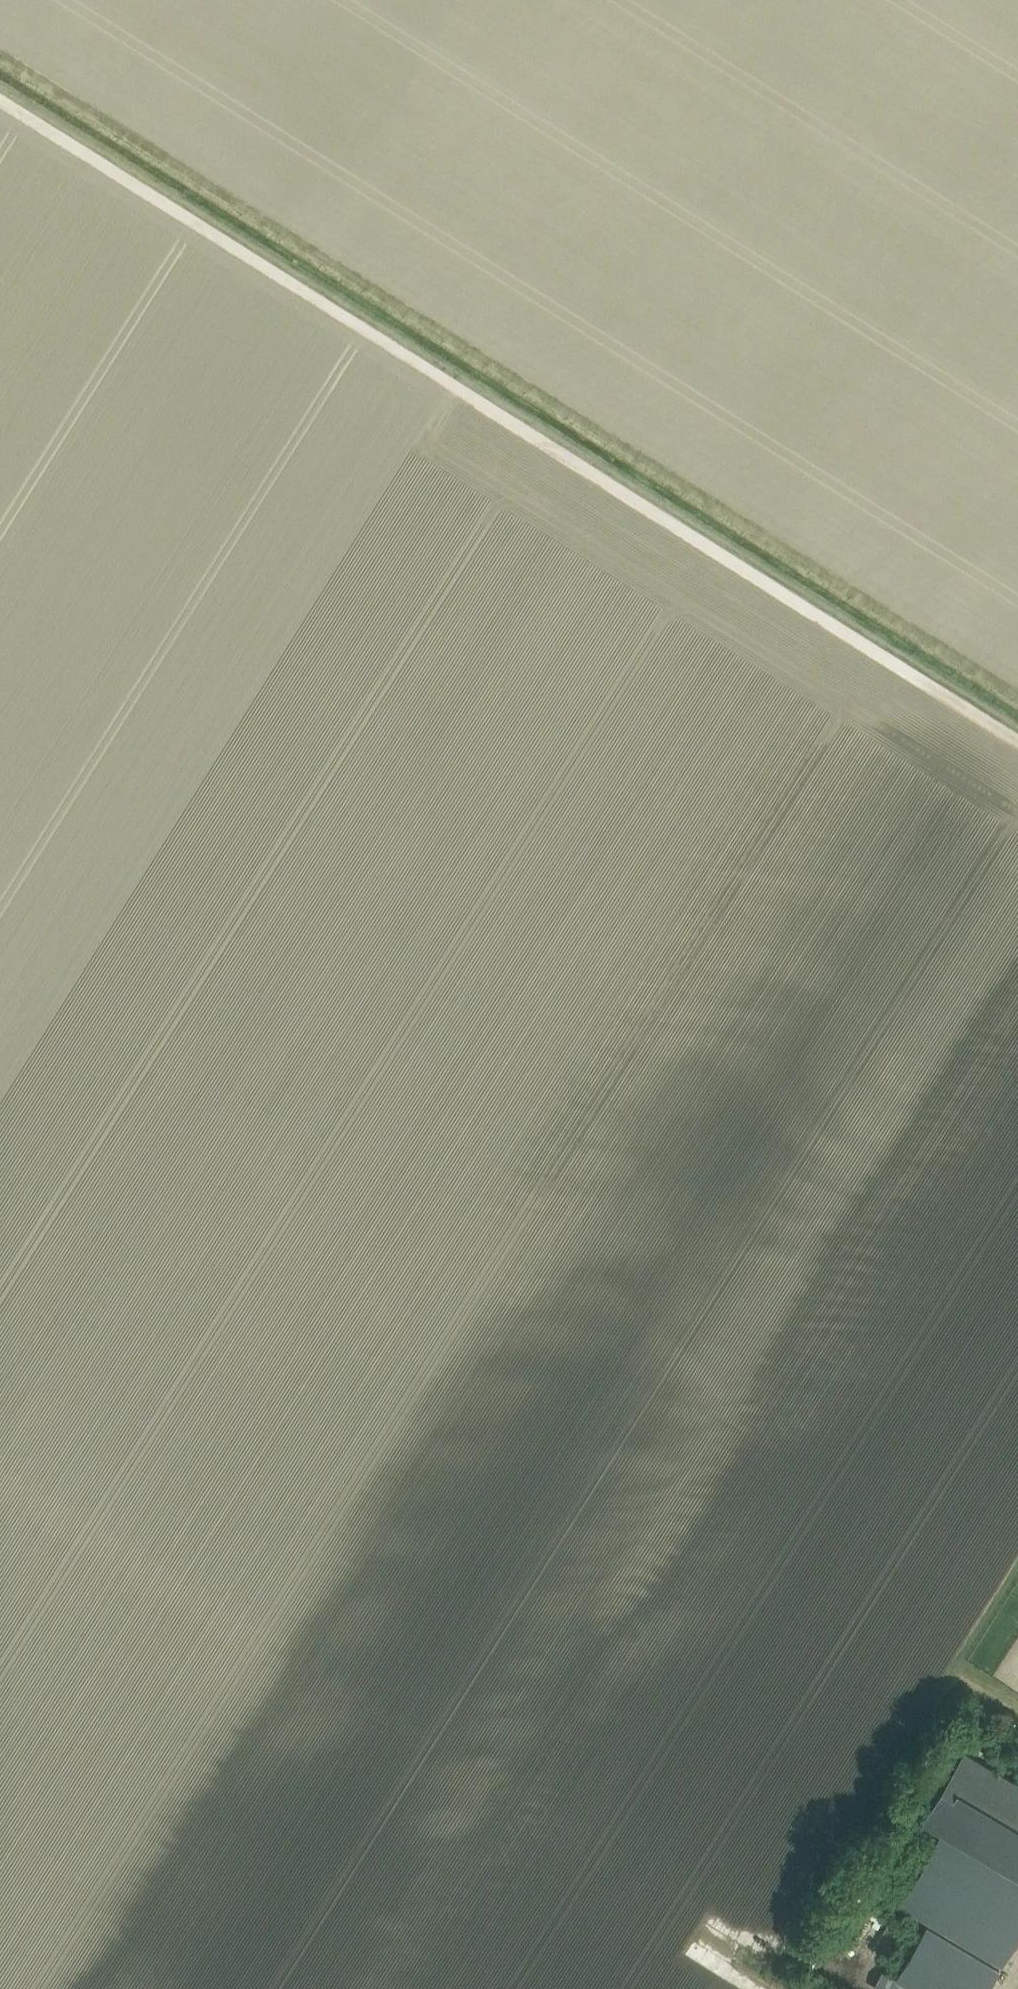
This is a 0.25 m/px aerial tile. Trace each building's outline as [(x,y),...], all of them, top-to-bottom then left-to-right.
[(962,1751),(921,1820),(1017,1878),(1017,1785),(962,1751)] [(940,1833),(899,1903),(1002,1964),(1017,1938),(1017,1880),(940,1833)] [(999,1969),(927,1926),(896,1977),(915,1988),(987,1988),(999,1969)]
